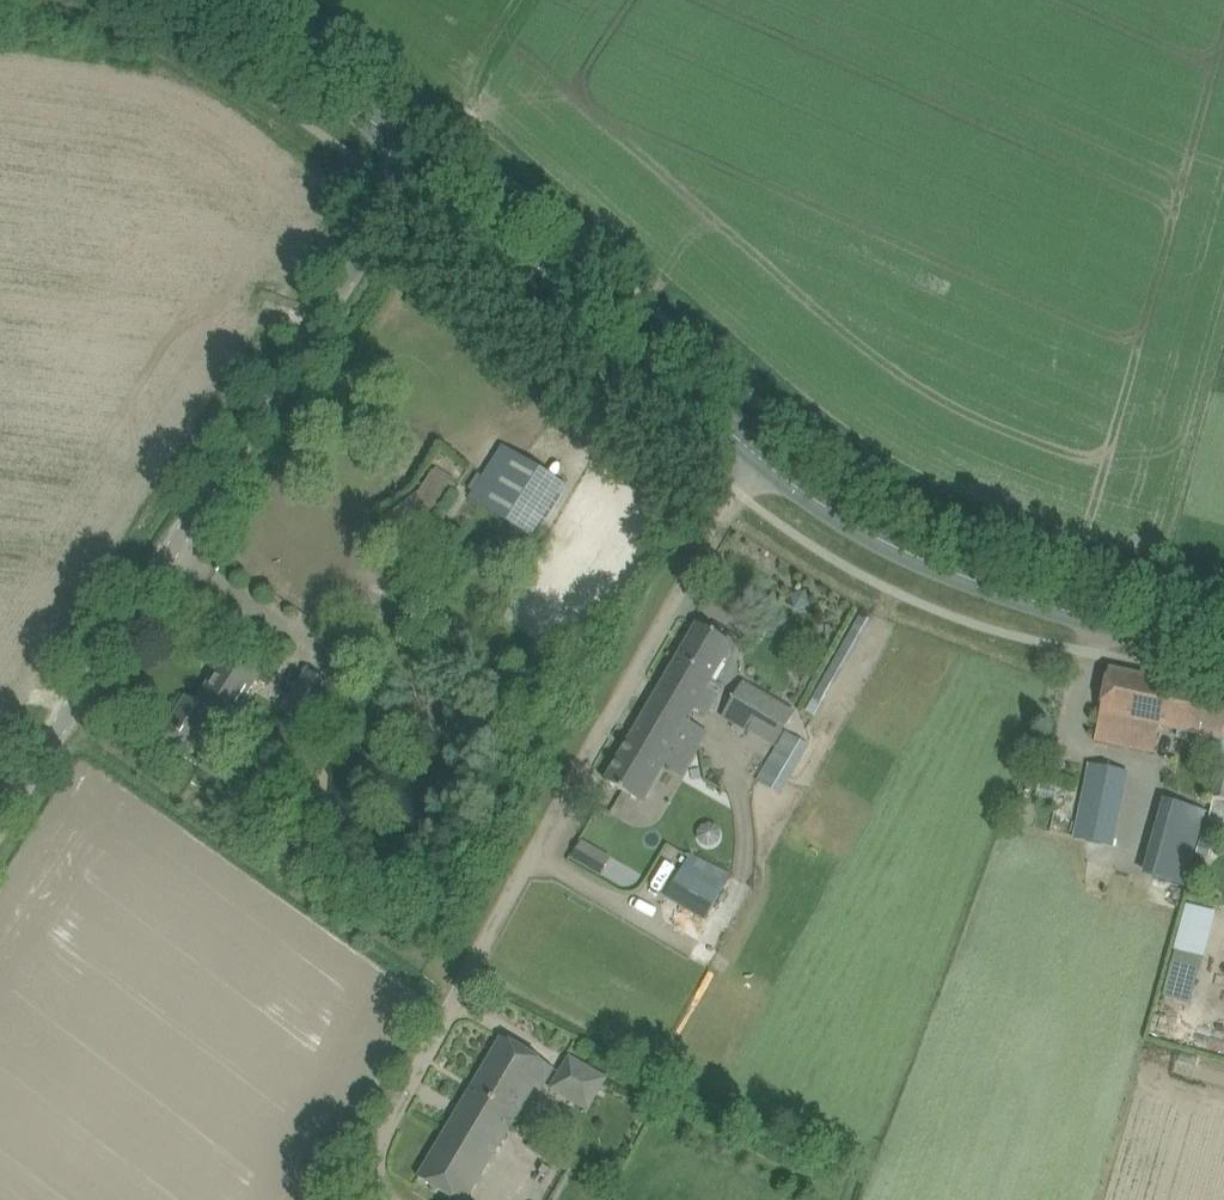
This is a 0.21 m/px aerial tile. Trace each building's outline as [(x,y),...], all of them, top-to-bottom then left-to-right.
[(503,446),(471,496),(536,537),(568,488),(503,446)] [(385,518),(401,542),(437,516),(456,485),(434,470),(421,491),(385,518)] [(807,589),(793,593),(796,609),(810,606),(807,589)] [(698,625),(645,715),(680,736),(697,706),(708,712),(717,697),(706,691),(733,646),(698,625)] [(260,675),(228,655),(197,703),(187,697),(159,740),(185,757),(212,714),(228,724),(260,675)] [(307,726),(332,685),(308,670),(283,710),(307,726)] [(1110,670),(1095,740),(1154,752),(1160,726),(1223,740),(1223,693),(1110,670)] [(745,683),(720,724),(733,732),(737,724),(774,747),(794,713),(745,683)] [(642,803),(680,736),(645,715),(608,781),(642,803)] [(782,794),(811,746),(786,731),(757,780),(782,794)] [(1090,763),(1077,840),(1115,847),(1129,770),(1090,763)] [(1219,768),(1213,797),(1214,797),(1210,820),(1223,823),(1223,769),(1219,768)] [(1149,878),(1187,888),(1212,804),(1181,794),(1177,807),(1172,806),(1149,878)] [(582,838),(571,857),(599,873),(610,855),(582,838)] [(1201,840),(1198,851),(1207,854),(1210,843),(1201,840)] [(667,897),(708,919),(733,874),(692,852),(667,897)] [(1195,1000),(1221,912),(1190,903),(1164,991),(1195,1000)] [(502,1038),(472,1090),(517,1117),(535,1087),(540,1090),(553,1069),(502,1038)] [(591,1110),(610,1077),(572,1056),(554,1089),(591,1110)] [(517,1117),(472,1090),(419,1179),(454,1199),(467,1199),(517,1117)]
